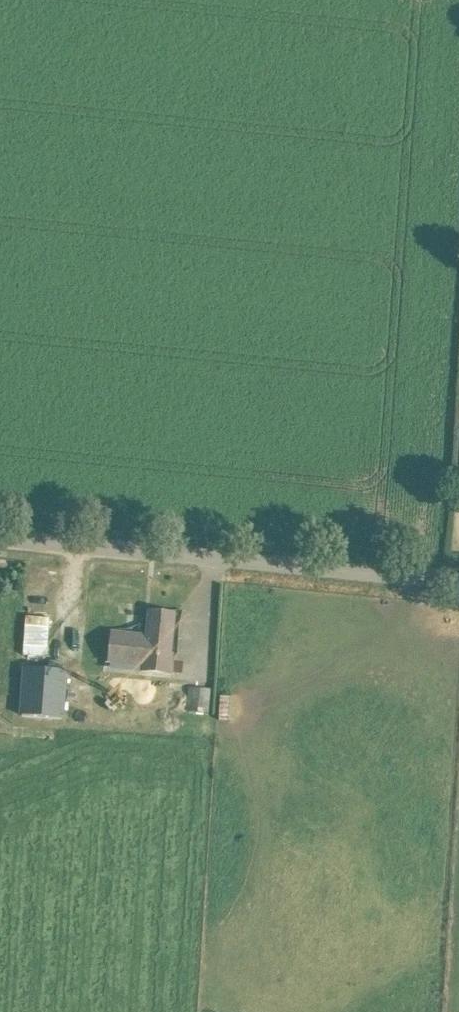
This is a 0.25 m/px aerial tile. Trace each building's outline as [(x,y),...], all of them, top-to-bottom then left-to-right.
[(138,640),(139,635),(113,633),(110,663),(143,666),(142,672),(170,675),(173,655),(170,655),(174,614),(151,612),(148,641),(138,640)] [(25,669),(21,715),(62,718),(65,672),(25,669)] [(187,711),(208,713),(211,689),(189,686),(187,711)]
